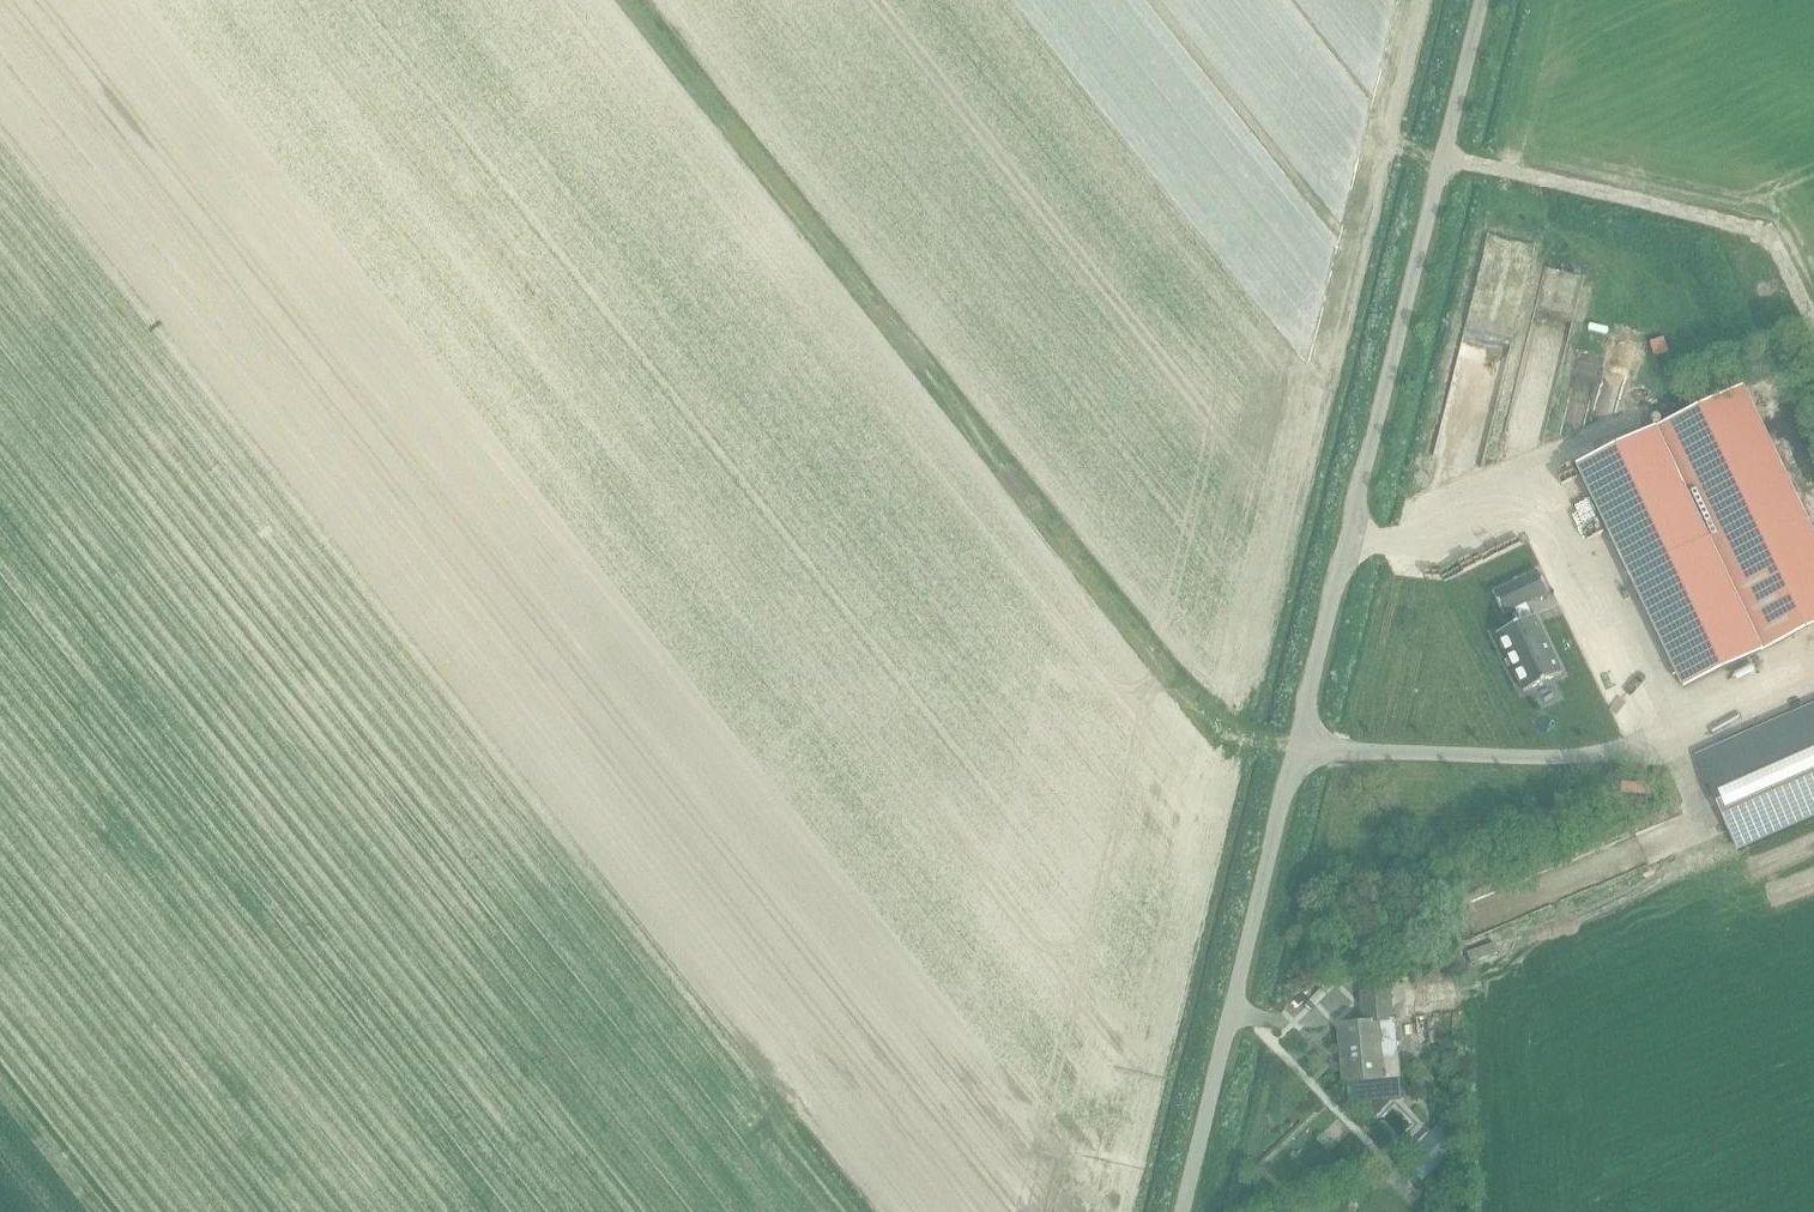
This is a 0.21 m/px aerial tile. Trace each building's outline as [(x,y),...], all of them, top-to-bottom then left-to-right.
[(1465,370),(1461,388),(1492,395),(1529,232),(1492,224),(1463,354),(1475,357),(1472,372),(1465,370)] [(1658,342),(1673,338),(1669,321),(1654,325),(1658,342)] [(1577,466),(1683,686),(1813,624),(1813,534),(1743,386),(1577,466)] [(1491,633),(1520,691),(1557,674),(1528,617),(1526,618),(1521,605),(1547,592),(1538,570),(1492,591),(1502,613),(1512,608),(1516,622),(1491,633)] [(1737,849),(1813,815),(1813,704),(1696,756),(1737,849)] [(1296,992),(1280,992),(1280,1009),(1334,1007),(1333,980),(1295,981),(1296,992)] [(1393,1020),(1390,988),(1360,991),(1363,1022),(1338,1024),(1343,1082),(1384,1078),(1384,1077),(1398,1076),(1393,1020)] [(1424,1002),(1425,1011),(1458,1009),(1458,999),(1424,1002)] [(1408,1016),(1409,1043),(1424,1042),(1423,1015),(1408,1016)] [(1439,1142),(1456,1128),(1444,1114),(1427,1129),(1439,1142)]
